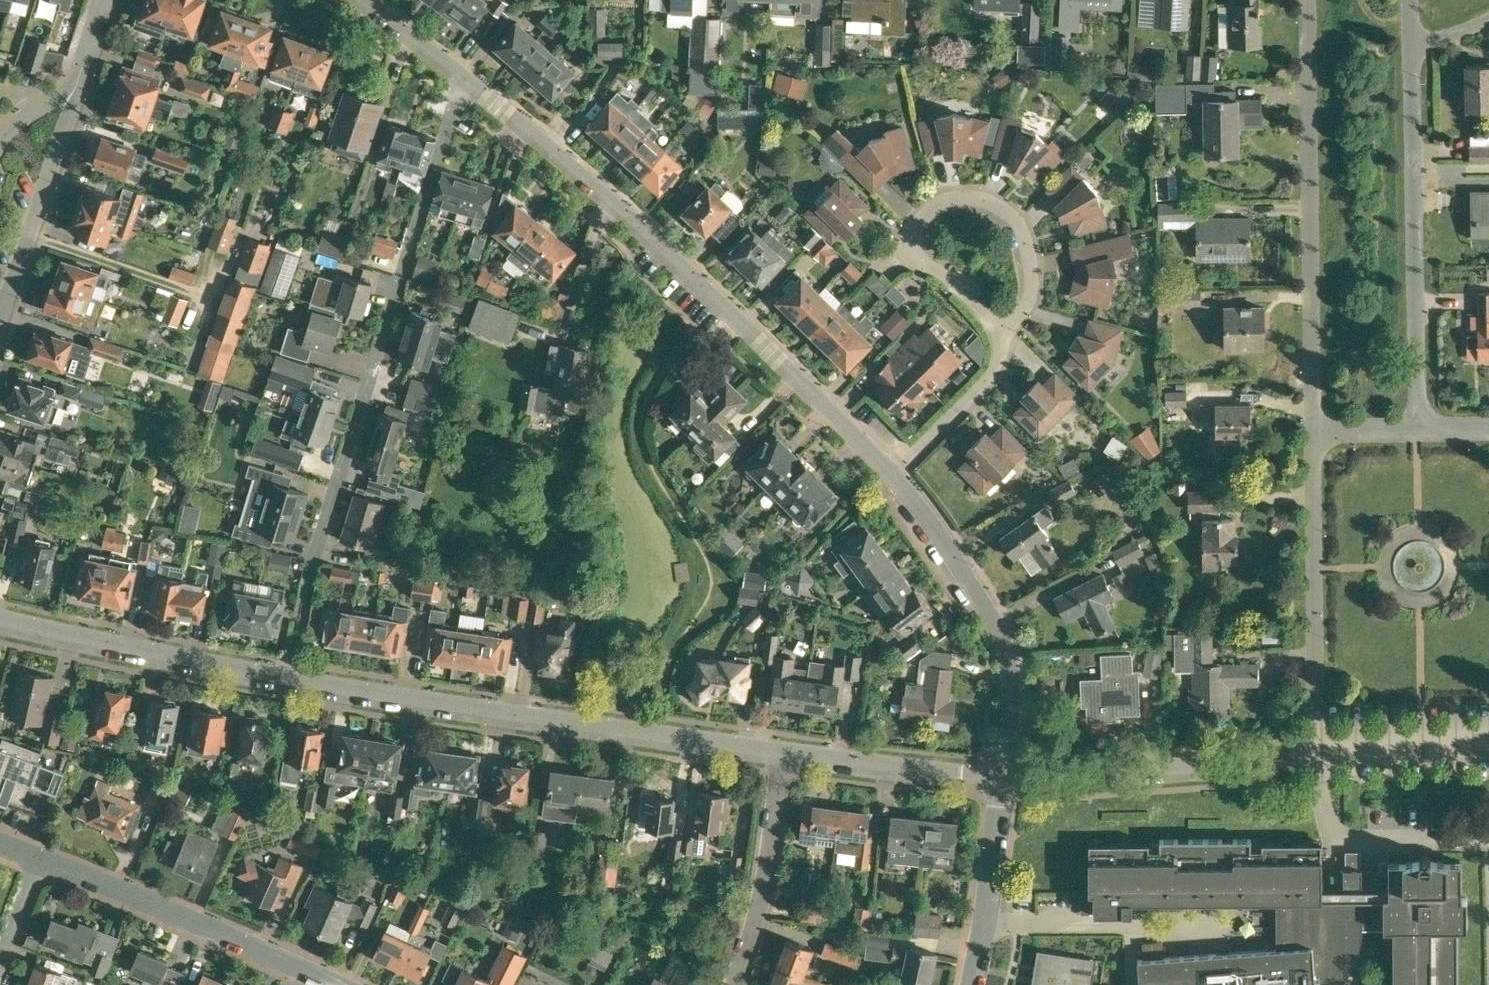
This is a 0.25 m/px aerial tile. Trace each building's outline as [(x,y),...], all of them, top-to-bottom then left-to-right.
[(9,11),(12,0),(0,0),(0,9),(9,11)] [(59,1),(58,8),(68,11),(70,0),(60,0),(59,1)] [(143,15),(139,14),(135,26),(164,36),(168,24),(176,0),(148,0),(143,15)] [(168,24),(193,33),(197,20),(203,23),(207,12),(200,10),(204,0),(176,0),(168,24)] [(442,10),(454,19),(457,15),(472,26),(486,5),(482,3),(484,0),(448,0),(443,8),(442,10)] [(487,8),(500,16),(511,0),(493,0),(487,8)] [(661,9),(673,10),(692,12),(692,0),(662,0),(661,9)] [(724,11),(742,12),(743,0),(724,0),(724,11)] [(769,13),(817,15),(817,0),(770,0),(769,13)] [(907,0),(853,0),(852,19),(883,21),(883,32),(905,33),(907,0)] [(1022,40),(1039,40),(1041,1),(1024,0),(1024,2),(1020,2),(1020,0),(975,0),(975,5),(1004,7),(1004,13),(1019,14),(1019,12),(1023,12),(1022,40)] [(1060,27),(1079,28),(1080,0),(1061,0),(1060,27)] [(1121,9),(1130,9),(1130,0),(1121,0),(1121,9)] [(1189,0),(1156,0),(1155,25),(1187,27),(1189,0)] [(1261,45),(1260,0),(1241,0),(1241,4),(1228,4),(1229,45),(1261,45)] [(589,34),(605,34),(605,7),(589,7),(589,34)] [(200,38),(226,48),(220,64),(228,67),(230,67),(246,18),(223,10),(220,17),(209,13),(200,38)] [(538,22),(545,28),(553,18),(546,12),(538,22)] [(690,65),(690,67),(704,67),(707,16),(691,15),(688,65),(690,65)] [(704,67),(716,67),(716,65),(719,65),(721,44),(722,17),(707,16),(704,67)] [(246,18),(230,67),(239,71),(245,54),(271,64),(280,40),(268,36),(271,27),(246,18)] [(553,18),(545,28),(551,33),(560,24),(553,18)] [(831,51),(832,51),(831,59),(845,59),(845,50),(846,50),(847,18),(832,18),(832,24),(831,51)] [(496,46),(516,64),(536,38),(517,22),(496,46)] [(815,51),(831,51),(832,24),(816,23),(815,51)] [(1053,34),(1051,63),(1065,63),(1066,35),(1053,34)] [(308,46),(309,44),(286,35),(272,71),(270,78),(294,87),(307,48),(308,46)] [(1046,44),(1049,45),(1049,37),(1041,37),(1040,44),(1018,43),(1017,62),(1045,63),(1046,44)] [(37,71),(38,69),(45,49),(47,44),(32,38),(22,66),(37,71)] [(536,38),(516,64),(535,80),(556,55),(536,38)] [(571,38),(563,48),(569,53),(578,44),(571,38)] [(623,57),(624,41),(599,41),(599,58),(623,57)] [(307,48),(294,87),(317,95),(321,84),(333,53),(309,44),(307,48)] [(45,49),(38,69),(52,71),(54,63),(61,65),(64,52),(45,49)] [(155,65),(159,54),(140,49),(136,59),(155,65)] [(1188,53),(1186,77),(1199,78),(1202,54),(1188,53)] [(1203,53),(1200,78),(1216,79),(1219,55),(1203,53)] [(556,55),(535,80),(553,96),(574,71),(556,55)] [(1466,86),(1461,87),(1461,103),(1467,103),(1467,109),(1488,109),(1488,64),(1466,64),(1466,86)] [(615,94),(631,71),(623,65),(606,89),(615,94)] [(233,83),(237,70),(230,67),(228,67),(221,86),(223,87),(230,90),(233,83)] [(704,67),(690,67),(689,93),(716,94),(716,67),(704,67)] [(117,93),(173,110),(185,114),(190,101),(177,97),(176,102),(155,95),(160,80),(125,68),(117,93)] [(995,75),(1002,86),(1012,79),(1004,69),(995,75)] [(803,99),(809,80),(778,70),(772,89),(803,99)] [(1157,74),(1131,72),(1130,78),(1156,80),(1157,74)] [(207,99),(211,85),(181,75),(177,89),(207,99)] [(1147,81),(1124,78),(1115,87),(1128,100),(1147,81)] [(1187,101),(1205,100),(1206,154),(1238,154),(1237,122),(1261,121),(1260,99),(1215,100),(1214,83),(1156,85),(1157,111),(1187,110),(1187,101)] [(1113,85),(1099,99),(1115,114),(1128,100),(1115,87),(1113,85)] [(332,135),(335,136),(331,149),(351,155),(352,151),(364,155),(382,104),(346,92),(332,135)] [(173,110),(117,93),(109,118),(143,129),(148,114),(169,121),(173,110)] [(706,121),(716,103),(701,94),(691,112),(706,121)] [(589,127),(607,142),(628,116),(610,100),(589,127)] [(275,105),(268,125),(278,129),(286,109),(275,105)] [(764,108),(718,108),(718,118),(728,118),(735,124),(745,125),(753,118),(762,119),(764,108)] [(295,112),(286,109),(278,129),(287,133),(295,112)] [(987,122),(954,112),(920,122),(929,154),(937,151),(945,149),(947,156),(954,154),(960,156),(962,149),(966,150),(972,152),(979,154),(983,139),(987,122)] [(987,122),(983,139),(993,141),(1000,116),(990,113),(987,122)] [(628,116),(607,142),(624,158),(646,132),(628,116)] [(1030,173),(1037,180),(1065,152),(1052,139),(1048,144),(1036,132),(1020,128),(1021,122),(1004,117),(997,143),(994,155),(1002,157),(1010,159),(1008,166),(1015,168),(1020,173),(1025,168),(1027,170),(1030,173)] [(390,124),(379,157),(377,165),(392,170),(394,161),(403,164),(414,132),(390,124)] [(838,129),(825,142),(873,189),(879,183),(885,178),(890,173),(897,171),(896,167),(899,166),(903,165),(912,162),(902,127),(885,131),(886,135),(870,139),(859,151),(838,129)] [(414,132),(403,164),(411,167),(408,175),(423,180),(436,139),(414,132)] [(646,132),(624,158),(642,174),(664,148),(646,132)] [(237,149),(241,138),(226,133),(223,144),(237,149)] [(128,177),(133,162),(144,166),(148,154),(102,139),(94,162),(110,168),(110,171),(123,175),(128,177)] [(664,148),(642,174),(660,190),(668,181),(672,185),(680,175),(676,172),(683,164),(672,155),(680,145),(673,139),(664,148)] [(158,141),(151,161),(184,172),(191,152),(158,141)] [(1470,146),(1470,161),(1488,161),(1488,146),(1470,146)] [(1087,150),(1076,161),(1082,168),(1094,156),(1087,150)] [(759,158),(758,171),(773,173),(775,160),(759,158)] [(1073,230),(1073,233),(1105,224),(1096,190),(1071,166),(1048,190),(1054,195),(1060,201),(1055,206),(1060,211),(1062,218),(1069,216),(1071,225),(1072,228),(1073,230)] [(442,170),(432,201),(442,204),(439,214),(455,219),(468,178),(442,170)] [(1168,198),(1166,174),(1156,175),(1157,199),(1168,198)] [(455,219),(482,227),(494,186),(468,178),(455,219)] [(815,204),(806,213),(832,239),(841,230),(846,235),(862,219),(857,214),(866,205),(840,179),(831,188),(828,185),(812,201),(815,204)] [(382,199),(389,201),(393,193),(397,183),(388,180),(382,199)] [(685,212),(695,221),(694,226),(702,234),(706,232),(709,229),(722,240),(743,217),(738,211),(744,205),(743,198),(733,189),(725,190),(716,181),(710,188),(709,187),(685,212)] [(85,189),(78,209),(132,227),(135,217),(144,192),(124,185),(120,197),(89,187),(88,190),(85,189)] [(1470,191),(1470,207),(1475,207),(1475,236),(1488,235),(1488,191),(1470,191)] [(495,230),(515,246),(515,247),(539,220),(506,193),(498,219),(502,222),(495,230)] [(1182,218),(1182,201),(1158,201),(1157,201),(1158,216),(1158,227),(1164,227),(1164,218),(1182,218)] [(787,205),(775,218),(783,227),(795,214),(787,205)] [(132,227),(78,209),(71,228),(74,229),(73,232),(106,244),(111,231),(128,237),(132,227)] [(219,212),(208,245),(228,253),(236,232),(233,230),(237,219),(219,212)] [(329,214),(321,239),(317,250),(342,258),(345,247),(349,235),(338,231),(342,219),(329,214)] [(1249,217),(1203,218),(1197,218),(1197,227),(1198,257),(1213,257),(1227,257),(1249,257),(1249,217)] [(515,247),(515,246),(507,256),(526,270),(534,262),(556,234),(539,220),(515,247)] [(808,248),(821,235),(811,226),(799,239),(808,248)] [(727,252),(744,268),(778,232),(773,227),(763,238),(751,227),(727,252)] [(778,232),(744,268),(762,285),(794,251),(783,240),(785,238),(778,232)] [(556,234),(534,262),(553,277),(576,250),(556,234)] [(1075,296),(1107,305),(1116,272),(1112,257),(1132,252),(1128,234),(1071,249),(1074,257),(1077,272),(1076,279),(1080,280),(1078,285),(1075,296)] [(821,235),(808,248),(825,264),(838,251),(821,235)] [(279,236),(276,246),(281,248),(299,254),(302,244),(279,236)] [(470,255),(479,258),(485,240),(475,238),(475,237),(469,255),(470,255)] [(398,241),(387,238),(382,253),(393,257),(398,241)] [(263,273),(272,249),(247,240),(239,265),(263,273)] [(276,246),(275,245),(260,289),(286,298),(301,254),(299,254),(281,248),(276,246)] [(364,253),(345,247),(342,258),(360,264),(364,253)] [(434,284),(441,262),(421,255),(414,278),(434,284)] [(57,270),(52,284),(90,297),(90,295),(104,300),(107,290),(106,288),(110,276),(64,260),(61,268),(57,270)] [(851,260),(840,270),(852,282),(863,272),(851,260)] [(169,278),(192,285),(196,273),(174,265),(169,278)] [(476,284),(478,285),(486,288),(492,273),(483,269),(482,269),(476,284)] [(889,285),(874,272),(865,282),(880,296),(889,285)] [(319,274),(311,302),(338,310),(336,317),(341,319),(341,318),(348,320),(351,311),(362,314),(372,283),(347,276),(345,282),(319,274)] [(778,300),(796,317),(820,293),(802,275),(778,300)] [(253,298),(257,287),(230,278),(226,289),(253,298)] [(511,287),(492,279),(487,288),(507,297),(511,287)] [(52,284),(44,308),(102,328),(106,317),(85,310),(90,297),(52,284)] [(886,294),(898,305),(906,297),(893,285),(886,294)] [(540,313),(557,320),(567,295),(550,288),(540,313)] [(249,309),(253,298),(226,289),(222,300),(249,309)] [(1478,292),(1479,314),(1479,334),(1466,334),(1467,348),(1479,348),(1479,358),(1488,358),(1488,292),(1478,292)] [(161,319),(177,326),(188,300),(172,293),(161,319)] [(820,293),(796,317),(813,334),(837,309),(820,293)] [(465,302),(441,294),(438,304),(461,312),(465,302)] [(479,297),(469,327),(510,342),(520,312),(479,297)] [(245,320),(249,309),(222,300),(218,311),(245,320)] [(338,310),(311,302),(302,330),(289,326),(281,351),(308,360),(313,344),(331,350),(341,319),(336,317),(338,310)] [(1225,348),(1264,348),(1264,307),(1225,307),(1225,348)] [(837,309),(813,334),(830,350),(854,326),(837,309)] [(895,334),(909,319),(904,314),(899,309),(884,325),(895,334)] [(241,331),(245,320),(218,311),(215,322),(241,331)] [(412,311),(405,335),(452,350),(457,333),(440,329),(443,320),(412,311)] [(1065,364),(1088,387),(1113,362),(1122,329),(1090,320),(1088,327),(1085,337),(1079,335),(1077,342),(1072,347),(1077,351),(1073,355),(1065,364)] [(237,343),(241,331),(215,322),(211,334),(237,343)] [(854,326),(830,350),(847,367),(871,343),(854,326)] [(921,397),(960,359),(930,328),(920,338),(916,335),(874,375),(882,383),(877,387),(904,414),(906,413),(908,415),(924,400),(921,397)] [(964,346),(979,361),(983,346),(977,332),(964,346)] [(80,353),(83,344),(52,333),(51,338),(36,333),(28,357),(69,370),(75,351),(80,353)] [(233,354),(237,343),(211,334),(207,345),(209,346),(233,354)] [(452,350),(405,335),(398,357),(429,366),(431,357),(448,362),(452,350)] [(86,349),(119,361),(124,347),(90,336),(86,349)] [(524,383),(519,407),(563,415),(567,393),(581,395),(590,350),(563,345),(563,346),(552,343),(546,368),(558,370),(554,390),(524,383)] [(228,368),(233,354),(209,346),(207,345),(202,359),(228,368)] [(308,390),(314,371),(276,357),(270,376),(308,390)] [(958,383),(967,375),(959,367),(951,375),(958,383)] [(1027,401),(1015,413),(1039,436),(1078,397),(1055,373),(1043,385),(1038,380),(1022,396),(1027,401)] [(412,377),(408,391),(435,400),(439,386),(412,377)] [(207,378),(202,391),(216,396),(220,383),(207,378)] [(53,423),(60,405),(51,402),(54,391),(20,379),(14,397),(12,396),(10,396),(8,398),(7,399),(6,401),(6,402),(6,404),(8,406),(9,407),(53,423)] [(314,379),(303,411),(332,421),(340,398),(331,395),(335,386),(314,379)] [(672,413),(695,434),(735,391),(727,383),(709,402),(696,389),(672,413)] [(1165,405),(1187,405),(1186,390),(1165,391),(1165,405)] [(435,400),(408,391),(403,406),(410,408),(431,414),(435,400)] [(735,391),(695,434),(690,439),(709,458),(714,453),(715,453),(733,435),(720,423),(743,399),(735,391)] [(381,413),(374,435),(400,443),(406,421),(409,410),(387,404),(384,414),(381,413)] [(1199,421),(1214,421),(1215,435),(1215,455),(1239,455),(1239,435),(1252,435),(1252,404),(1214,404),(1214,405),(1198,406),(1199,421)] [(303,411),(295,434),(292,443),(312,450),(315,441),(324,444),(332,421),(303,411)] [(960,468),(983,491),(1026,449),(1003,426),(991,438),(986,433),(967,451),(972,456),(960,468)] [(0,437),(0,457),(33,467),(41,443),(3,430),(0,437)] [(774,433),(747,461),(746,459),(742,462),(747,466),(746,469),(746,471),(747,474),(749,476),(751,477),(754,477),(759,476),(766,483),(795,454),(774,433)] [(48,446),(78,456),(82,444),(52,434),(48,446)] [(374,435),(366,463),(375,466),(372,474),(389,479),(391,470),(400,443),(374,435)] [(1160,449),(1155,437),(1139,448),(1148,457),(1160,449)] [(299,467),(304,454),(268,442),(264,455),(299,467)] [(741,461),(751,451),(743,444),(734,454),(741,461)] [(795,454),(766,483),(785,502),(814,473),(816,471),(798,454),(796,455),(795,454)] [(0,457),(0,484),(21,492),(25,483),(27,484),(33,467),(0,457)] [(1065,476),(1080,468),(1074,457),(1059,465),(1065,476)] [(247,500),(301,517),(308,493),(280,485),(283,473),(250,463),(246,475),(254,477),(247,500)] [(164,465),(161,474),(176,479),(179,470),(164,465)] [(814,473),(785,502),(794,511),(793,514),(793,517),(794,521),(795,522),(799,524),(805,523),(809,527),(811,524),(810,522),(836,495),(814,473)] [(1053,504),(1077,493),(1070,478),(1046,489),(1053,504)] [(1185,493),(1184,482),(1174,482),(1174,494),(1185,493)] [(401,501),(420,507),(425,490),(406,485),(401,501)] [(25,499),(36,503),(40,494),(28,490),(25,499)] [(1218,560),(1237,560),(1237,533),(1233,533),(1233,519),(1220,519),(1220,492),(1189,493),(1189,508),(1204,508),(1204,519),(1205,569),(1218,568),(1218,560)] [(355,495),(348,517),(378,526),(384,504),(381,503),(355,495)] [(2,507),(14,511),(17,500),(5,496),(2,507)] [(13,515),(8,537),(21,540),(30,502),(17,499),(17,500),(14,511),(13,515)] [(294,540),(301,517),(247,500),(240,523),(236,522),(232,534),(262,543),(266,532),(294,540)] [(1014,557),(1019,554),(1032,573),(1057,555),(1043,536),(1047,534),(1042,527),(1056,517),(1047,505),(1000,538),(1014,557)] [(182,514),(179,530),(194,534),(199,515),(187,513),(183,512),(182,514)] [(348,517),(341,539),(367,547),(365,556),(378,559),(387,560),(391,550),(371,546),(378,526),(348,517)] [(833,548),(840,558),(834,562),(844,575),(855,567),(882,547),(865,524),(833,548)] [(106,528),(104,537),(103,546),(111,548),(115,530),(106,528)] [(115,530),(111,548),(122,550),(128,532),(115,530)] [(155,530),(153,540),(160,541),(164,538),(165,532),(155,530)] [(1119,566),(1144,553),(1137,538),(1112,551),(1119,566)] [(46,586),(55,546),(27,539),(18,580),(46,586)] [(222,559),(225,544),(216,543),(213,558),(222,559)] [(882,547),(855,567),(864,579),(859,584),(866,594),(898,569),(882,547)] [(223,561),(234,563),(236,550),(225,549),(223,561)] [(88,559),(84,558),(76,594),(102,599),(110,555),(90,551),(88,559)] [(290,569),(292,555),(271,552),(269,565),(290,569)] [(1160,562),(1155,552),(1145,557),(1151,567),(1160,562)] [(110,555),(102,599),(127,604),(137,560),(110,555)] [(387,560),(378,559),(375,576),(374,580),(382,581),(385,581),(386,568),(387,560)] [(798,595),(799,594),(817,581),(803,563),(802,562),(784,576),(786,579),(797,594),(798,595)] [(160,563),(151,608),(152,608),(151,613),(169,616),(170,611),(176,612),(180,587),(184,567),(160,563)] [(351,581),(351,580),(360,582),(361,571),(353,570),(353,569),(332,565),(330,577),(351,581)] [(898,569),(866,594),(871,601),(877,597),(886,609),(913,589),(898,569)] [(180,587),(176,612),(200,617),(208,573),(199,571),(195,590),(180,587)] [(1120,592),(1131,586),(1124,571),(1113,576),(1120,592)] [(764,590),(766,575),(746,572),(744,587),(764,590)] [(1097,633),(1114,624),(1103,601),(1113,596),(1102,574),(1055,598),(1066,620),(1085,610),(1097,633)] [(416,576),(412,597),(422,599),(425,577),(416,576)] [(425,577),(422,599),(432,600),(432,599),(442,600),(444,588),(440,587),(441,580),(425,577)] [(235,578),(226,624),(252,629),(258,596),(244,593),(246,581),(235,578)] [(474,585),(464,583),(463,594),(472,596),(474,585)] [(258,596),(252,629),(277,633),(283,600),(285,588),(274,586),(271,598),(258,596)] [(913,589),(886,609),(887,610),(888,609),(896,620),(889,624),(899,638),(906,633),(914,627),(913,625),(932,611),(915,587),(913,589)] [(739,595),(738,603),(758,606),(760,591),(740,588),(739,595)] [(529,619),(529,620),(541,621),(544,604),(554,605),(555,596),(534,593),(532,600),(529,619)] [(1112,604),(1118,613),(1132,604),(1126,595),(1112,604)] [(529,598),(513,596),(510,616),(526,619),(529,598)] [(378,617),(372,649),(393,653),(394,646),(397,644),(402,645),(409,607),(395,604),(392,620),(378,617)] [(757,606),(743,620),(752,630),(767,616),(757,606)] [(319,640),(349,645),(355,613),(325,608),(319,640)] [(432,609),(429,625),(426,648),(431,649),(433,652),(432,659),(453,662),(458,629),(443,627),(446,611),(432,609)] [(355,613),(349,645),(372,649),(378,617),(355,613)] [(569,674),(570,672),(570,671),(567,668),(573,622),(562,620),(560,632),(540,630),(539,629),(536,654),(543,655),(541,671),(556,673),(560,677),(561,677),(563,678),(565,677),(568,676),(569,674)] [(458,629),(453,662),(477,666),(482,633),(458,629)] [(482,633),(477,666),(499,669),(500,662),(503,660),(508,661),(511,637),(482,633)] [(773,702),(803,706),(807,680),(809,669),(792,667),(793,659),(775,656),(778,635),(766,633),(762,661),(774,662),(772,676),(776,677),(773,702)] [(905,659),(922,646),(913,633),(896,647),(905,659)] [(1175,666),(1191,665),(1192,688),(1189,688),(1189,707),(1221,706),(1221,685),(1259,685),(1258,664),(1200,664),(1200,633),(1175,633),(1175,666)] [(1280,634),(1263,634),(1263,642),(1280,642),(1280,634)] [(1093,649),(1091,649),(1081,649),(1081,664),(1093,664),(1093,649)] [(1158,677),(1163,652),(1148,649),(1142,675),(1158,677)] [(807,680),(803,706),(834,710),(837,685),(841,686),(842,676),(857,678),(860,656),(845,654),(843,666),(826,663),(823,682),(807,680)] [(1119,711),(1136,711),(1134,673),(1130,673),(1130,663),(1123,663),(1122,654),(1102,655),(1103,665),(1107,665),(1108,684),(1082,685),(1083,702),(1088,702),(1089,719),(1112,718),(1113,709),(1119,709),(1119,711)] [(722,659),(718,695),(742,698),(743,688),(742,685),(748,682),(749,676),(745,673),(747,658),(735,656),(735,661),(722,659)] [(712,694),(718,695),(722,659),(711,658),(710,662),(697,660),(694,683),(689,685),(700,700),(712,694)] [(952,722),(955,703),(947,702),(952,669),(928,666),(924,698),(904,695),(901,714),(934,719),(933,725),(948,727),(949,721),(952,722)] [(21,671),(11,716),(41,722),(50,677),(21,671)] [(121,740),(130,695),(107,690),(105,700),(99,699),(92,734),(121,740)] [(143,735),(147,736),(145,747),(166,751),(168,740),(170,740),(177,704),(153,699),(149,720),(146,719),(143,735)] [(190,743),(201,746),(200,752),(216,755),(218,749),(224,713),(197,708),(190,743)] [(47,710),(40,739),(59,743),(65,715),(47,710)] [(263,761),(270,721),(245,716),(238,752),(239,752),(238,757),(263,761)] [(319,748),(321,732),(296,728),(290,761),(291,761),(288,776),(299,778),(301,763),(318,766),(321,748),(319,748)] [(76,735),(64,733),(62,744),(73,747),(76,735)] [(355,776),(365,778),(372,739),(345,734),(337,780),(354,782),(355,776)] [(1,779),(16,741),(3,737),(0,744),(0,779),(1,779)] [(372,739),(365,778),(366,778),(365,786),(393,790),(401,743),(372,739)] [(0,779),(0,794),(0,802),(7,805),(10,797),(22,802),(29,783),(34,785),(35,784),(33,784),(40,764),(42,765),(42,763),(38,762),(41,751),(16,741),(1,779),(0,779)] [(417,781),(447,786),(452,751),(452,748),(440,746),(437,748),(428,747),(427,749),(423,772),(418,771),(417,781)] [(452,751),(447,786),(477,791),(478,780),(474,779),(476,755),(452,751)] [(240,761),(226,759),(224,772),(238,775),(240,761)] [(501,773),(498,801),(497,801),(505,812),(521,814),(522,804),(527,767),(502,764),(501,773)] [(552,770),(548,799),(547,804),(543,803),(541,820),(575,825),(577,808),(582,774),(552,770)] [(582,774),(577,808),(605,812),(605,807),(608,808),(612,778),(582,774)] [(125,837),(138,805),(107,793),(110,785),(99,781),(91,800),(85,798),(79,814),(113,828),(112,832),(125,837)] [(337,784),(325,782),(321,803),(333,805),(337,784)] [(319,811),(322,788),(308,785),(305,808),(319,811)] [(405,795),(403,806),(416,808),(419,787),(406,785),(405,795)] [(183,800),(186,793),(175,788),(172,796),(183,800)] [(694,836),(705,837),(704,840),(718,842),(719,831),(723,832),(725,819),(722,814),(722,810),(726,806),(727,796),(698,792),(697,805),(694,836)] [(401,816),(403,806),(405,795),(392,793),(389,815),(401,816)] [(469,816),(483,818),(485,802),(486,796),(472,795),(469,816)] [(673,832),(674,819),(672,819),(675,798),(647,795),(645,810),(649,811),(647,829),(673,832)] [(483,818),(481,830),(493,831),(497,804),(492,802),(485,802),(483,818)] [(815,830),(837,833),(840,809),(805,805),(800,841),(814,843),(815,830)] [(223,833),(231,837),(241,813),(233,809),(223,833)] [(840,809),(837,833),(835,850),(857,853),(855,867),(867,868),(871,837),(866,836),(869,813),(840,809)] [(893,816),(889,844),(888,859),(921,863),(925,820),(893,816)] [(925,820),(921,863),(934,864),(935,849),(953,851),(956,823),(925,820)] [(547,831),(533,829),(529,854),(544,856),(547,831)] [(203,878),(218,842),(190,831),(184,846),(169,840),(162,858),(176,864),(175,867),(203,878)] [(291,834),(287,844),(316,856),(320,846),(291,834)] [(685,838),(670,836),(668,857),(682,859),(683,851),(685,838)] [(597,880),(613,882),(619,840),(602,838),(597,880)] [(685,838),(683,851),(692,852),(694,839),(685,838)] [(1276,892),(1276,900),(1313,900),(1322,900),(1322,889),(1322,852),(1322,842),(1261,842),(1261,849),(1252,849),(1252,839),(1160,839),(1160,849),(1149,849),(1149,843),(1089,843),(1089,876),(1084,876),(1084,892),(1090,892),(1090,905),(1090,913),(1132,913),(1132,892),(1276,892)] [(282,856),(279,864),(275,872),(246,859),(240,873),(256,880),(250,895),(273,905),(280,890),(290,894),(303,865),(282,856)] [(1378,928),(1394,928),(1395,984),(1457,984),(1457,929),(1467,929),(1467,898),(1461,898),(1461,862),(1444,862),(1430,859),(1429,858),(1428,857),(1425,857),(1422,857),(1420,858),(1419,859),(1406,862),(1389,862),(1389,888),(1362,889),(1362,869),(1360,869),(1353,869),(1346,869),(1343,869),(1343,889),(1322,889),(1322,900),(1313,900),(1313,946),(1315,983),(1328,984),(1339,979),(1348,971),(1354,961),(1359,950),(1362,943),(1362,940),(1363,929),(1378,928)] [(378,870),(376,877),(391,883),(394,876),(378,870)] [(401,903),(410,882),(396,876),(387,897),(401,903)] [(368,925),(377,904),(364,899),(361,906),(352,901),(316,885),(307,904),(314,907),(306,925),(336,938),(347,912),(357,917),(356,919),(368,925)] [(495,894),(492,905),(503,908),(505,897),(495,894)] [(455,927),(466,904),(452,898),(441,921),(455,927)] [(1313,946),(1313,900),(1276,900),(1276,949),(1138,959),(1140,984),(1316,984),(1315,983),(1313,946)] [(824,923),(826,904),(802,901),(800,921),(824,923)] [(420,903),(414,917),(424,921),(430,908),(420,903)] [(867,929),(871,909),(856,906),(853,926),(867,929)] [(882,931),(884,909),(871,907),(868,929),(882,931)] [(939,937),(940,917),(916,915),(915,936),(939,937)] [(413,931),(397,966),(420,977),(432,951),(421,947),(426,937),(418,934),(424,921),(414,917),(408,929),(413,931)] [(57,950),(83,959),(91,962),(88,971),(106,976),(113,957),(112,957),(119,936),(80,922),(78,927),(53,918),(44,941),(59,946),(57,950)] [(515,942),(521,928),(509,923),(503,936),(515,942)] [(373,955),(397,966),(413,931),(408,929),(406,932),(401,930),(398,936),(385,930),(373,955)] [(867,931),(866,945),(865,957),(891,960),(891,961),(906,964),(903,977),(929,983),(935,955),(894,946),(889,946),(890,934),(867,931)] [(786,940),(776,967),(802,976),(808,962),(813,964),(817,951),(786,940)] [(855,966),(859,953),(825,942),(821,954),(855,966)] [(1090,958),(1037,949),(1035,965),(1034,967),(1034,970),(1033,974),(1086,982),(1090,958)] [(167,964),(168,962),(140,950),(131,970),(146,976),(143,983),(148,984),(178,984),(183,971),(167,964)] [(672,954),(664,970),(675,975),(680,965),(683,959),(672,954)] [(78,977),(63,971),(37,962),(29,984),(75,984),(78,977)] [(489,981),(451,962),(443,978),(456,984),(487,984),(489,981)] [(770,984),(827,984),(802,976),(776,967),(770,984)] [(228,983),(202,973),(197,984),(227,984),(228,983)] [(1033,974),(1033,978),(1032,981),(1032,983),(1032,984),(1086,984),(1086,982),(1033,974)] [(650,984),(672,984),(670,984),(660,979),(654,976),(650,984)]
